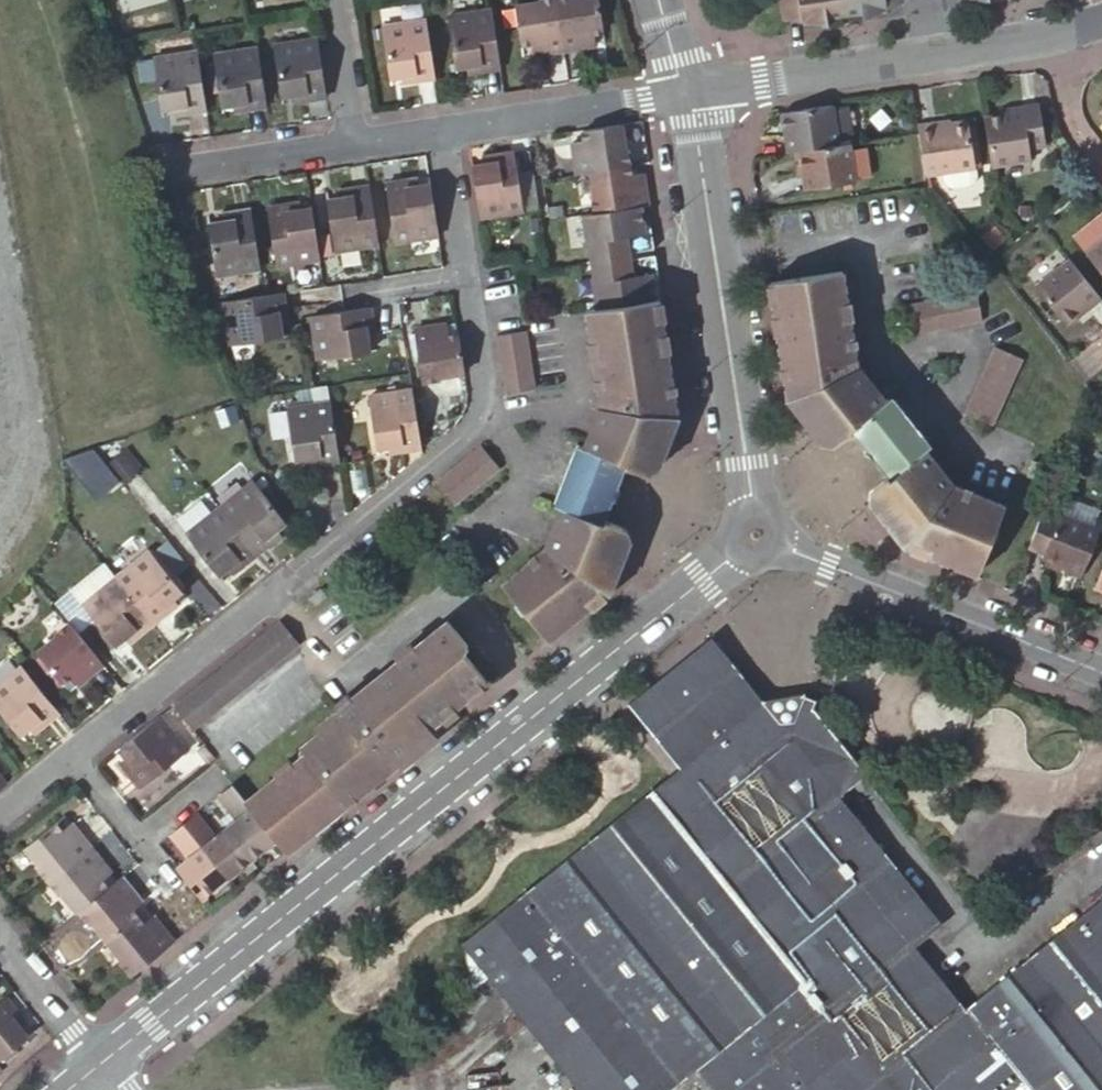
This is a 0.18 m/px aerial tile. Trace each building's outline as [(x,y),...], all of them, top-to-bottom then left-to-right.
[(799,28),(809,26),(810,32),(826,33),(826,27),(855,23),(852,0),(794,0),(799,28)] [(855,23),(884,19),(886,24),(900,17),(900,13),(915,10),(914,0),(852,0),(855,23)] [(1010,0),(958,0),(958,4),(976,2),(977,9),(994,9),(993,3),(1010,0)] [(586,7),(569,10),(577,63),(609,58),(608,48),(618,46),(612,6),(587,9),(586,7)] [(577,63),(569,10),(554,12),(554,14),(529,18),(535,58),(545,57),(547,68),(577,63)] [(482,86),(513,81),(504,21),(460,28),(468,77),(480,76),(481,80),(482,86)] [(417,97),(448,92),(439,31),(395,38),(402,85),(415,84),(416,90),(417,97)] [(340,110),(331,51),(287,57),(294,105),(306,104),(307,108),(308,115),(340,110)] [(280,120),(271,60),(227,66),(234,114),(246,113),(247,117),(248,125),(280,120)] [(220,124),(212,65),(166,71),(174,118),(186,117),(187,122),(188,128),(220,124)] [(1016,125),(995,128),(1002,177),(1043,171),(1041,160),(1056,158),(1050,114),(1033,116),(1033,122),(1016,125)] [(792,123),(799,163),(803,163),(847,156),(847,152),(842,119),(841,115),(792,123)] [(858,116),(842,119),(847,152),(863,150),(858,116)] [(1015,119),(1016,125),(1033,122),(1033,116),(1015,119)] [(945,134),(928,136),(929,143),(936,186),(985,180),(979,132),(960,134),(960,137),(946,139),(945,134)] [(640,162),(637,137),(598,143),(599,152),(585,154),(590,187),(604,185),(645,178),(643,162),(640,162)] [(847,156),(803,163),(805,174),(811,174),(812,183),(814,200),(865,192),(860,154),(847,156)] [(485,184),(492,232),(536,225),(527,166),(495,170),(496,178),(496,183),(485,184)] [(647,189),(645,178),(604,185),(611,225),(657,218),(664,217),(659,188),(647,189)] [(405,251),(450,244),(443,200),(431,201),(430,195),(429,187),(397,192),(405,251)] [(392,253),(382,194),(348,199),(349,206),(350,212),(338,214),(345,260),(392,253)] [(337,208),(338,214),(350,212),(349,206),(337,208)] [(317,223),(316,216),(315,211),(281,216),(290,274),(335,267),(328,221),(317,223)] [(328,221),(327,214),(316,216),(317,223),(328,221)] [(275,277),(266,216),(234,221),(235,229),(236,234),(223,237),(230,284),(275,277)] [(657,218),(611,225),(596,227),(601,260),(603,259),(605,272),(637,268),(636,263),(667,259),(664,240),(660,240),(657,218)] [(236,234),(235,229),(222,231),(223,237),(236,234)] [(670,281),(668,263),(637,268),(605,272),(607,287),(605,288),(610,318),(668,308),(664,282),(670,281)] [(1079,269),(1044,298),(1073,334),(1084,325),(1094,317),(1097,320),(1101,316),(1101,299),(1079,269)] [(919,554),(994,584),(1021,515),(968,492),(940,458),(948,452),(909,404),(901,410),(873,376),(858,281),(784,290),(801,408),(835,450),(852,452),(867,440),(903,486),(888,497),(887,514),(919,554)] [(927,342),(1000,329),(994,298),(921,312),(927,342)] [(295,304),(239,313),(246,357),(288,351),(287,338),(293,338),(300,336),(295,304)] [(514,591),(560,647),(623,597),(640,552),(634,536),(616,530),(637,476),(653,483),(669,477),(689,427),(683,384),(673,307),(668,308),(610,318),(599,319),(612,417),(596,458),(587,454),(565,513),(574,517),(558,556),(514,591)] [(1094,317),(1084,325),(1087,328),(1097,320),(1094,317)] [(383,319),(324,328),(331,373),(376,366),(375,356),(380,355),(388,353),(383,319)] [(460,351),(459,345),(458,337),(425,342),(433,395),(452,393),(452,389),(477,385),(472,349),(460,351)] [(517,403),(547,399),(539,342),(509,345),(517,403)] [(1014,433),(1043,366),(1015,354),(985,421),(1014,433)] [(433,462),(424,403),(380,409),(386,454),(399,452),(399,459),(400,466),(433,462)] [(351,474),(343,415),(298,422),(304,467),(316,466),(317,472),(317,479),(351,474)] [(491,454),(445,492),(465,516),(511,478),(491,454)] [(128,458),(90,464),(94,488),(124,483),(122,471),(129,470),(128,458)] [(267,492),(233,518),(271,565),(294,546),(288,539),(285,534),(294,527),(267,492)] [(1050,517),(1036,553),(1055,560),(1054,563),(1066,567),(1078,573),(1077,578),(1092,584),(1101,559),(1101,515),(1080,506),(1069,525),(1050,517)] [(271,565),(233,518),(200,543),(229,579),(238,571),(242,577),(247,583),(271,565)] [(298,532),(294,527),(285,534),(288,539),(298,532)] [(169,563),(136,589),(170,631),(192,613),(188,606),(184,602),(193,595),(169,563)] [(1078,573),(1066,567),(1064,573),(1077,578),(1078,573)] [(238,571),(229,579),(233,584),(242,577),(238,571)] [(170,631),(136,589),(103,616),(127,647),(137,639),(140,644),(145,651),(170,631)] [(197,599),(193,595),(184,602),(188,606),(197,599)] [(333,614),(346,603),(339,595),(326,605),(333,614)] [(291,846),(300,857),(449,737),(441,727),(451,719),(454,722),(499,684),(477,658),(483,652),(463,626),(354,716),(358,720),(318,753),(322,759),(261,809),(291,846)] [(210,737),(317,650),(298,627),(192,712),(210,737)] [(119,672),(84,629),(70,641),(71,644),(54,657),(77,687),(86,680),(89,684),(94,691),(119,672)] [(137,639),(127,647),(130,651),(140,644),(137,639)] [(740,661),(725,643),(643,708),(656,724),(727,668),(740,661)] [(740,661),(727,668),(782,742),(803,739),(777,705),(740,661)] [(727,668),(656,724),(694,771),(701,774),(864,824),(848,804),(875,779),(824,716),(819,731),(821,737),(803,739),(782,742),(727,668)] [(74,719),(38,674),(2,703),(29,736),(40,729),(44,734),(48,740),(74,719)] [(86,680),(77,687),(80,692),(89,684),(86,680)] [(449,737),(459,729),(454,722),(451,719),(441,727),(449,737)] [(199,764),(170,727),(135,756),(143,766),(139,770),(134,774),(154,799),(199,764)] [(40,729),(29,736),(33,742),(44,734),(40,729)] [(143,766),(135,756),(131,759),(139,770),(143,766)] [(701,774),(694,771),(682,781),(697,789),(701,774)] [(486,955),(591,1089),(689,1089),(694,1087),(695,1088),(713,1074),(726,1089),(1101,1089),(1101,1014),(1073,1037),(1024,977),(974,1016),(923,953),(949,931),(864,824),(701,774),(697,789),(682,781),(666,793),(483,941),(486,955)] [(241,837),(265,867),(291,846),(261,809),(247,792),(232,804),(252,828),(241,837)] [(198,832),(242,886),(265,867),(241,837),(230,845),(211,821),(198,832)] [(74,827),(70,831),(77,839),(81,836),(74,827)] [(55,876),(64,887),(105,854),(88,830),(81,836),(77,839),(70,831),(42,855),(56,873),(55,876)] [(192,874),(218,906),(242,886),(198,832),(185,842),(203,865),(192,874)] [(92,918),(94,916),(122,894),(116,886),(125,879),(105,854),(64,887),(76,902),(79,900),(92,918)] [(108,930),(122,947),(151,924),(146,918),(156,910),(136,883),(122,894),(94,916),(106,931),(108,930)] [(1024,977),(1073,1037),(1101,1014),(1101,915),(1024,977)] [(134,967),(147,982),(188,948),(167,922),(157,931),(151,924),(122,947),(136,965),(134,967)] [(21,1006),(0,1022),(0,1073),(4,1077),(39,1049),(33,1041),(37,1038),(43,1033),(21,1006)] [(43,1046),(37,1038),(33,1041),(39,1049),(43,1046)]
